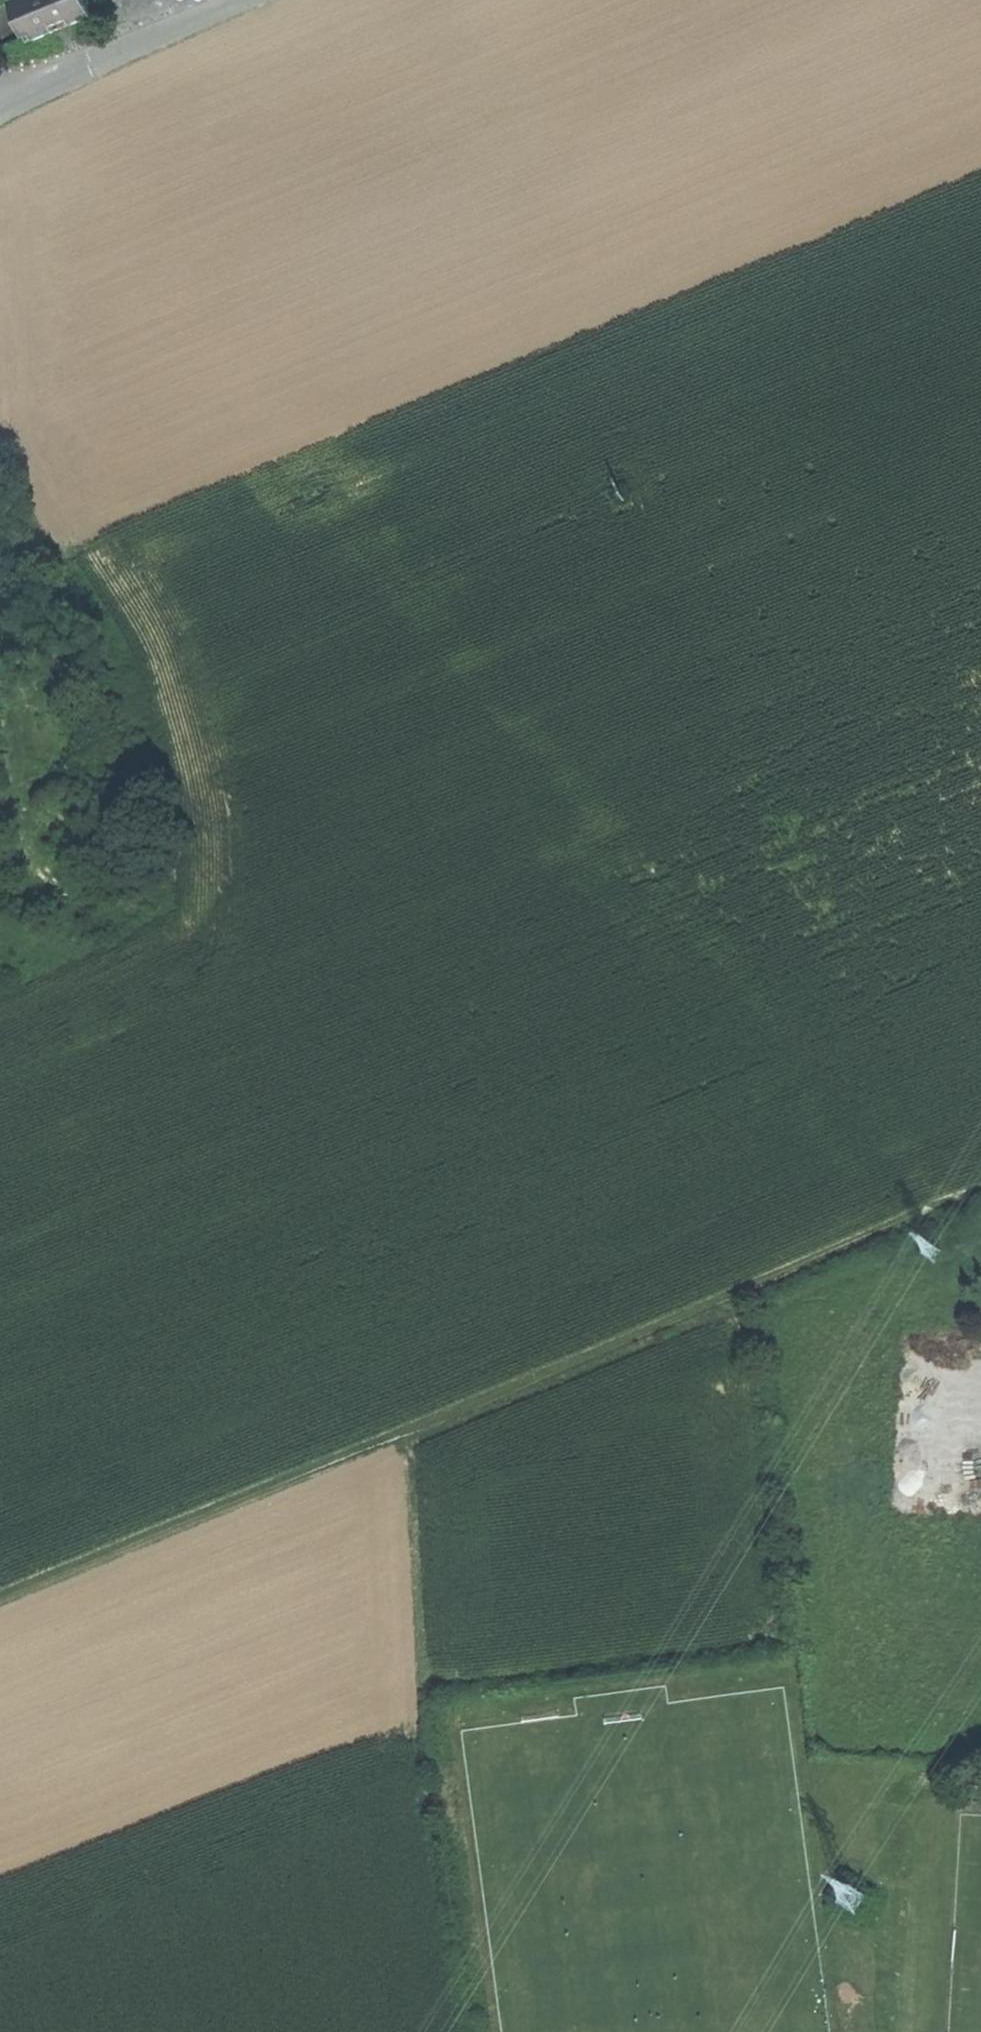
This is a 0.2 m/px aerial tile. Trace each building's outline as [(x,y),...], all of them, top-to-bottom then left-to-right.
[(84,0),(13,0),(11,1),(16,12),(20,23),(26,20),(35,40),(53,32),(51,27),(70,19),(72,24),(91,17),(84,0)] [(53,32),(72,24),(70,19),(51,27),(53,32)]
